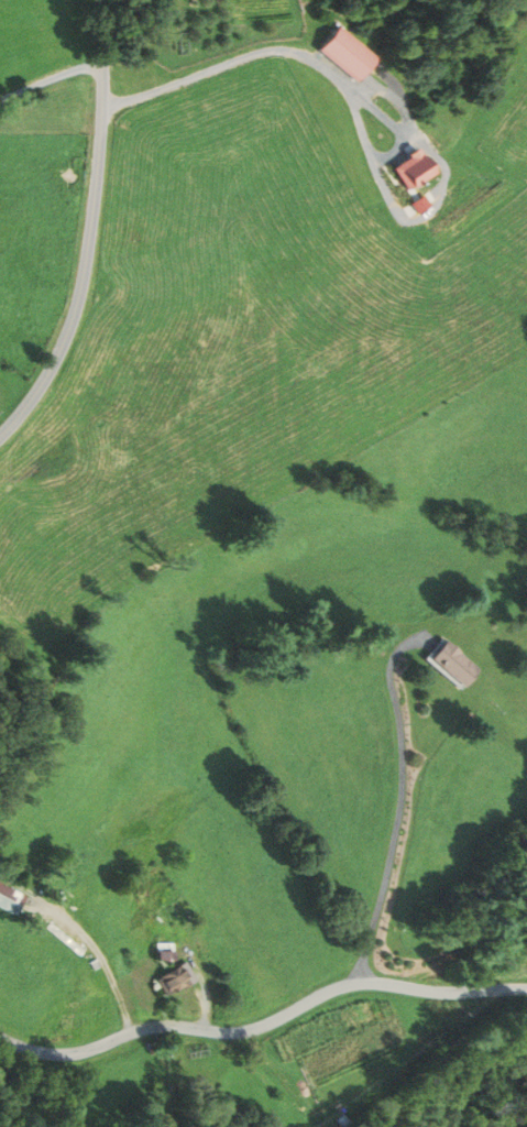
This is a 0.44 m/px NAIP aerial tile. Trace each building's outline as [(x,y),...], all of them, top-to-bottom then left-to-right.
[(360,85),(381,60),(341,27),(320,51),(360,85)] [(444,172),(429,151),(400,172),(416,193),(444,172)] [(476,667),(462,685),(426,655),(441,637),(476,667)] [(14,915),(0,907),(0,881),(25,894),(14,915)] [(169,907),(175,917),(189,909),(182,899),(169,907)] [(155,941),(173,941),(172,959),(155,959),(155,941)] [(185,959),(197,980),(183,987),(180,985),(163,995),(153,977),(185,959)]
